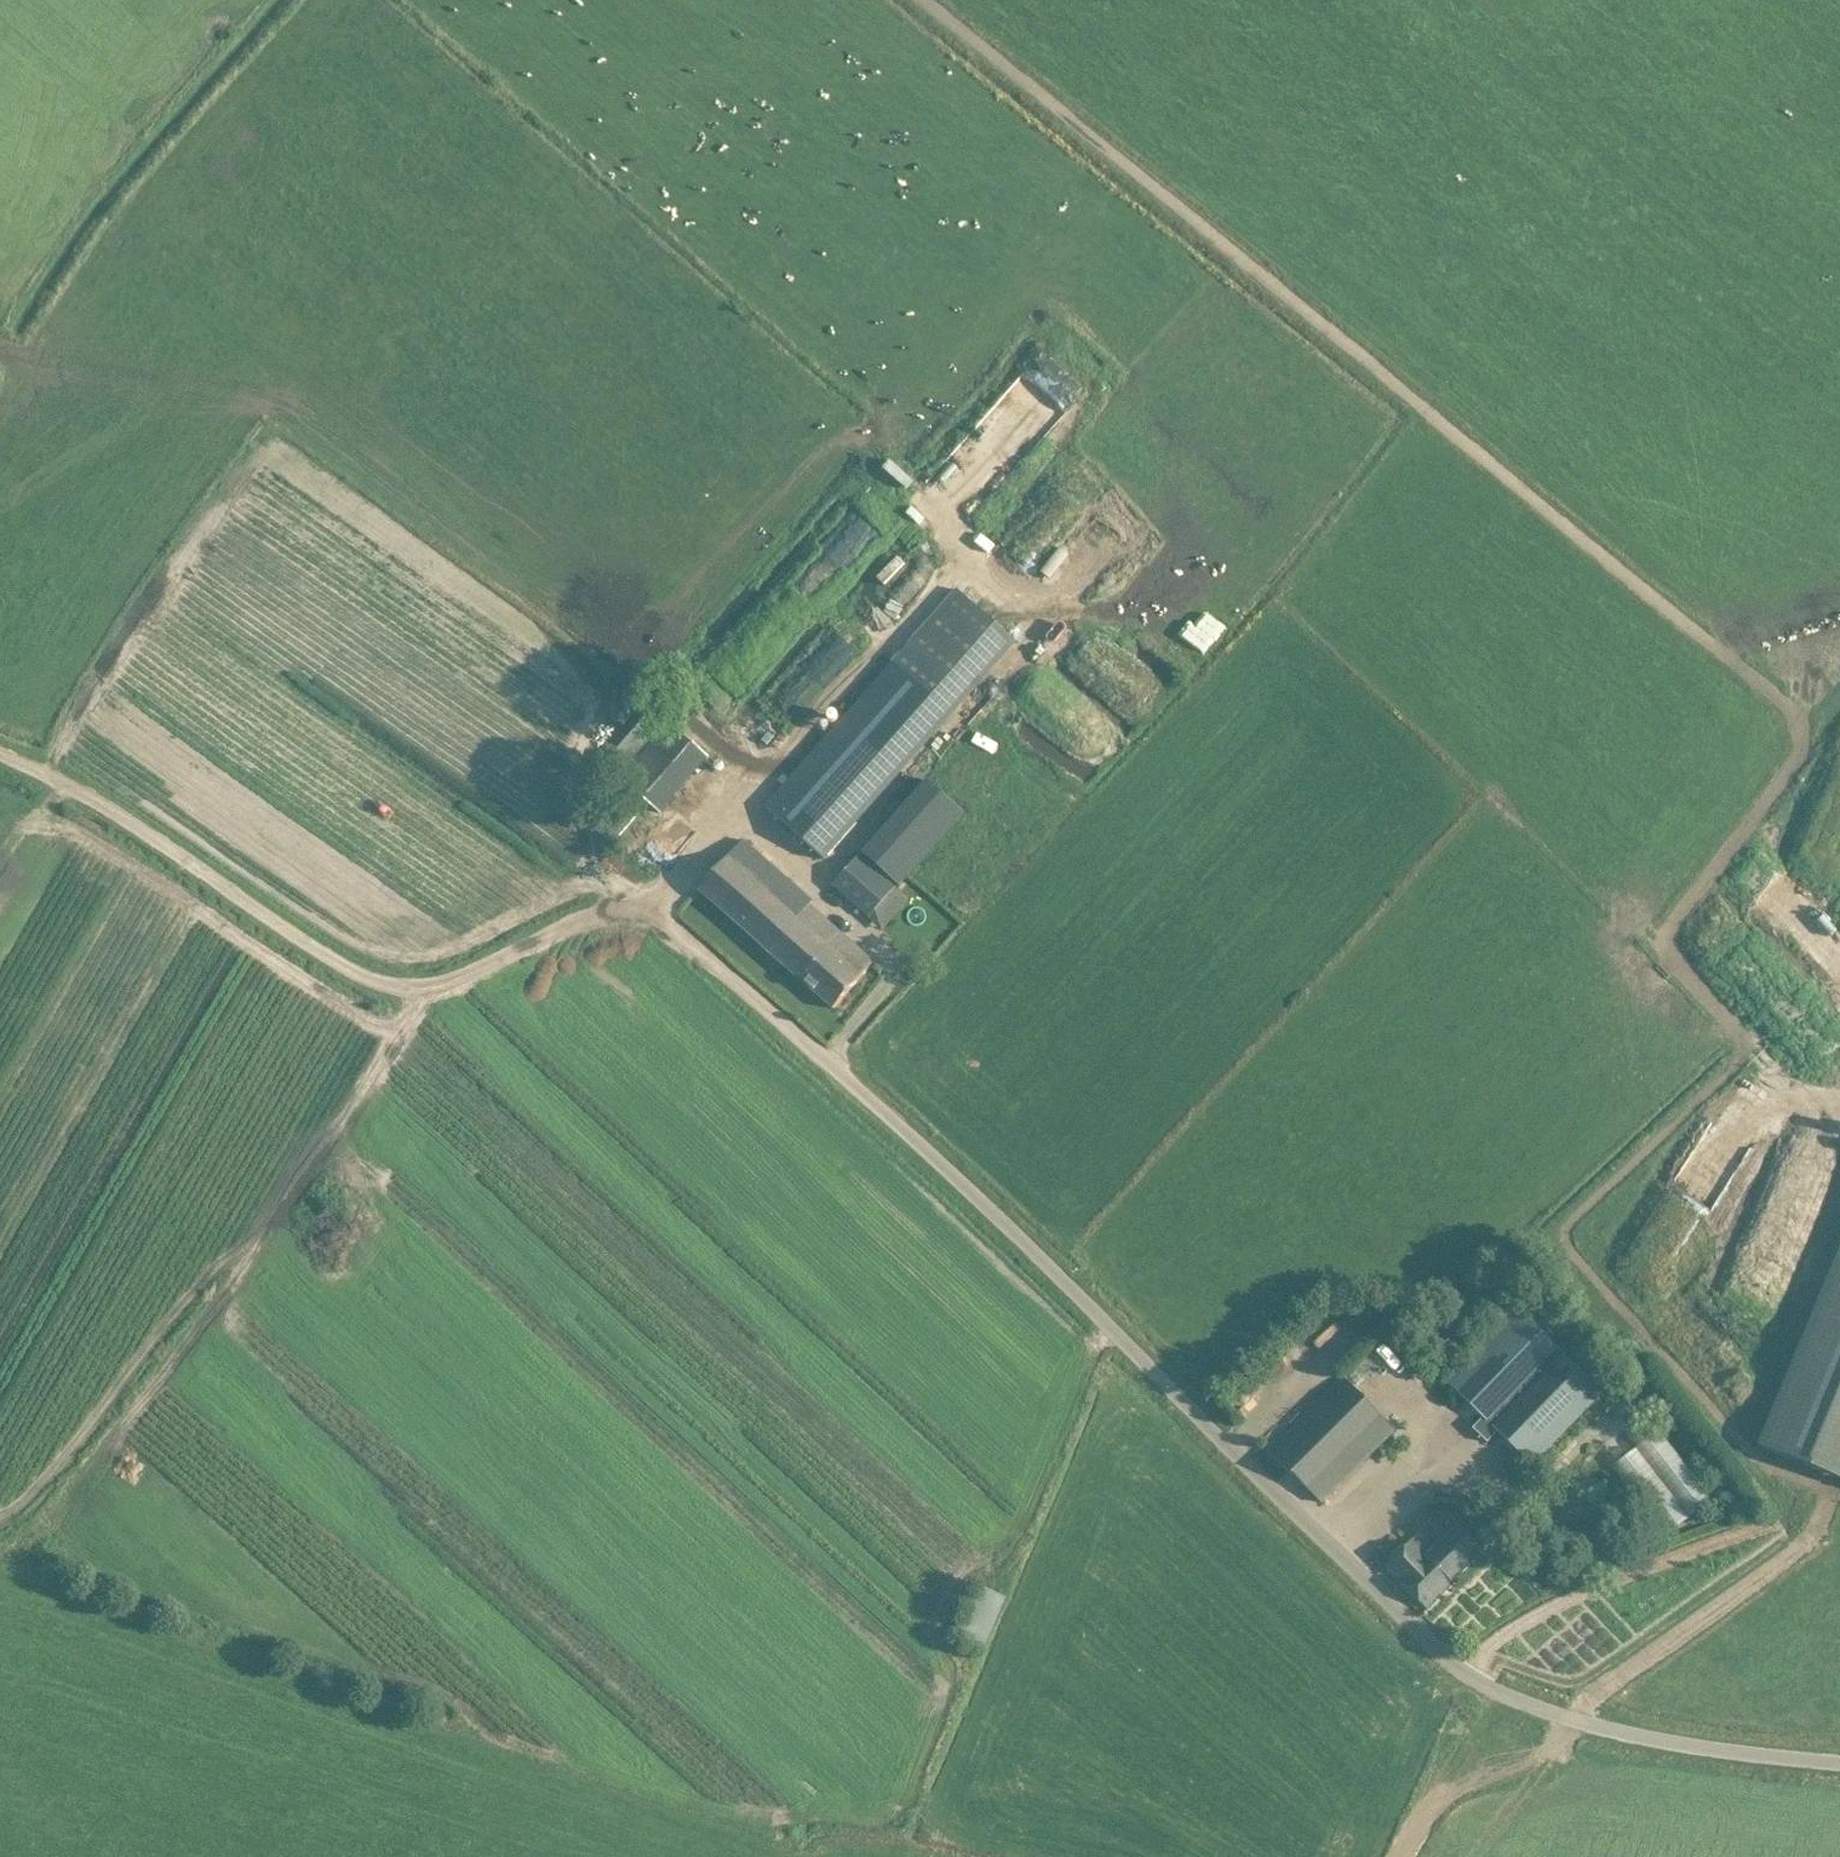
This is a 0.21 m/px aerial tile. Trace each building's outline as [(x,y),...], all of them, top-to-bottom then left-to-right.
[(1018,643),(956,588),(763,806),(824,860),(1018,643)] [(1194,671),(1224,646),(1201,619),(1172,644),(1194,671)] [(659,814),(708,756),(670,725),(623,780),(659,814)] [(834,1009),(850,991),(875,963),(841,932),(828,947),(819,939),(832,924),(810,905),(815,899),(746,837),(700,889),(834,1009)] [(894,887),(860,855),(833,885),(868,917),(894,887)] [(1758,1446),(1839,1480),(1839,1249),(1758,1446)] [(1473,1428),(1488,1443),(1498,1433),(1532,1466),(1605,1393),(1519,1308),(1446,1382),(1483,1418),(1473,1428)] [(1270,1451),(1324,1502),(1397,1431),(1343,1375),(1287,1434),(1270,1451)] [(1673,1544),(1724,1514),(1677,1436),(1626,1467),(1673,1544)] [(1505,1511),(1498,1519),(1518,1534),(1524,1526),(1505,1511)] [(1427,1610),(1444,1593),(1456,1582),(1450,1576),(1479,1547),(1458,1526),(1432,1552),(1417,1536),(1385,1568),(1427,1610)]
